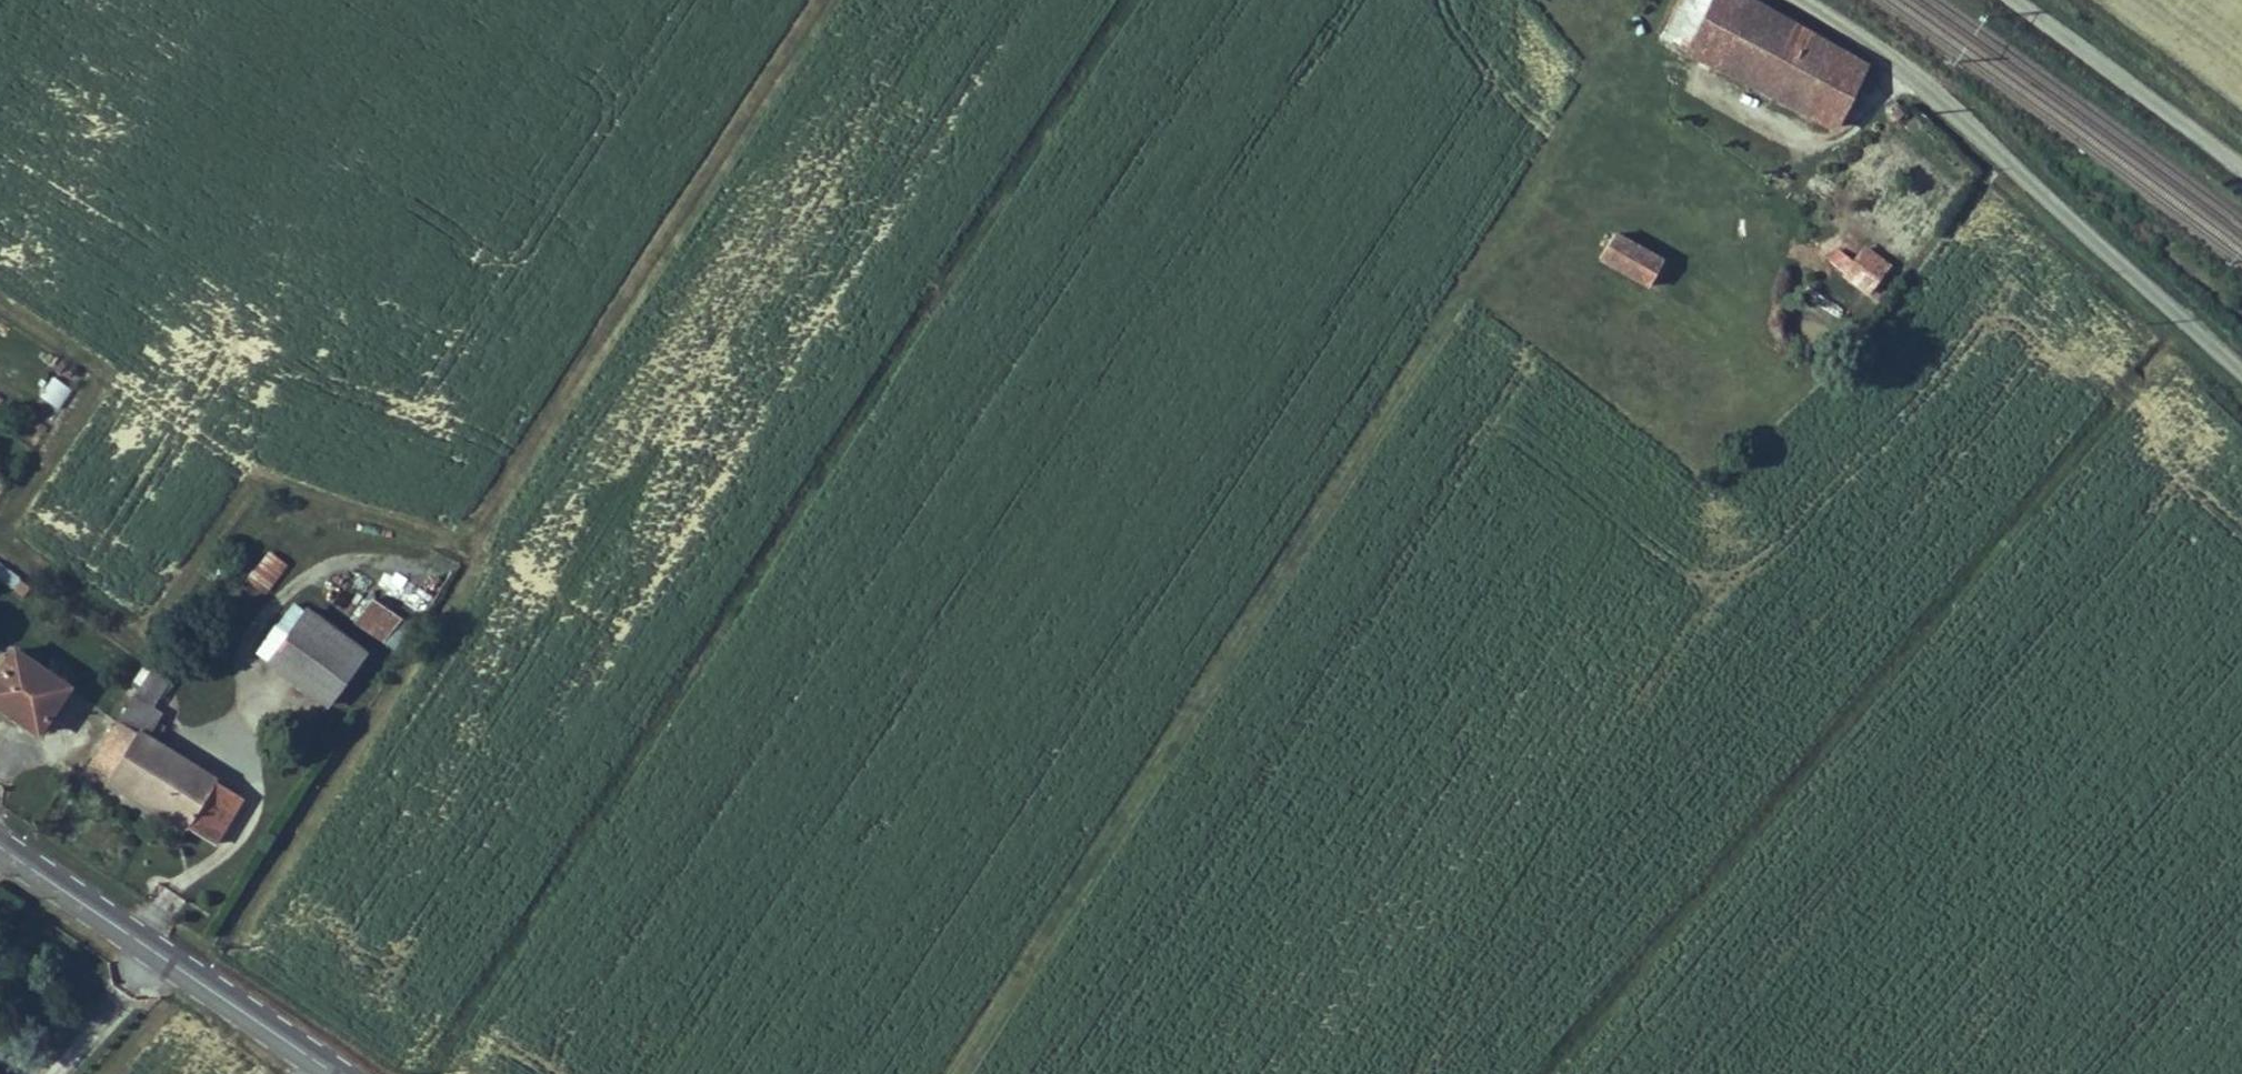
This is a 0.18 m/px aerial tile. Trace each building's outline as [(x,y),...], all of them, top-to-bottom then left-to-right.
[(1698,65),(1732,0),(1695,0),(1669,49),(1698,65)] [(1775,15),(1748,0),(1732,0),(1698,65),(1725,78),(1736,59),(1780,84),(1772,102),(1821,128),(1852,72),(1775,15)] [(1725,78),(1772,102),(1780,84),(1736,59),(1725,78)] [(1632,290),(1649,264),(1602,236),(1587,262),(1632,290)] [(1855,300),(1881,269),(1851,244),(1825,276),(1855,300)] [(1674,313),(1690,288),(1649,264),(1632,290),(1674,313)] [(51,376),(38,396),(58,410),(71,390),(51,376)] [(248,578),(268,592),(287,566),(267,551),(248,578)] [(19,594),(27,582),(0,565),(0,581),(19,594)] [(366,599),(350,626),(383,646),(399,619),(366,599)] [(316,709),(357,653),(302,613),(261,668),(316,709)] [(54,696),(0,660),(0,661),(0,723),(24,740),(54,696)] [(165,686),(145,673),(81,771),(181,834),(214,781),(146,738),(160,717),(151,710),(165,686)] [(243,799),(214,781),(181,834),(210,852),(243,799)]
